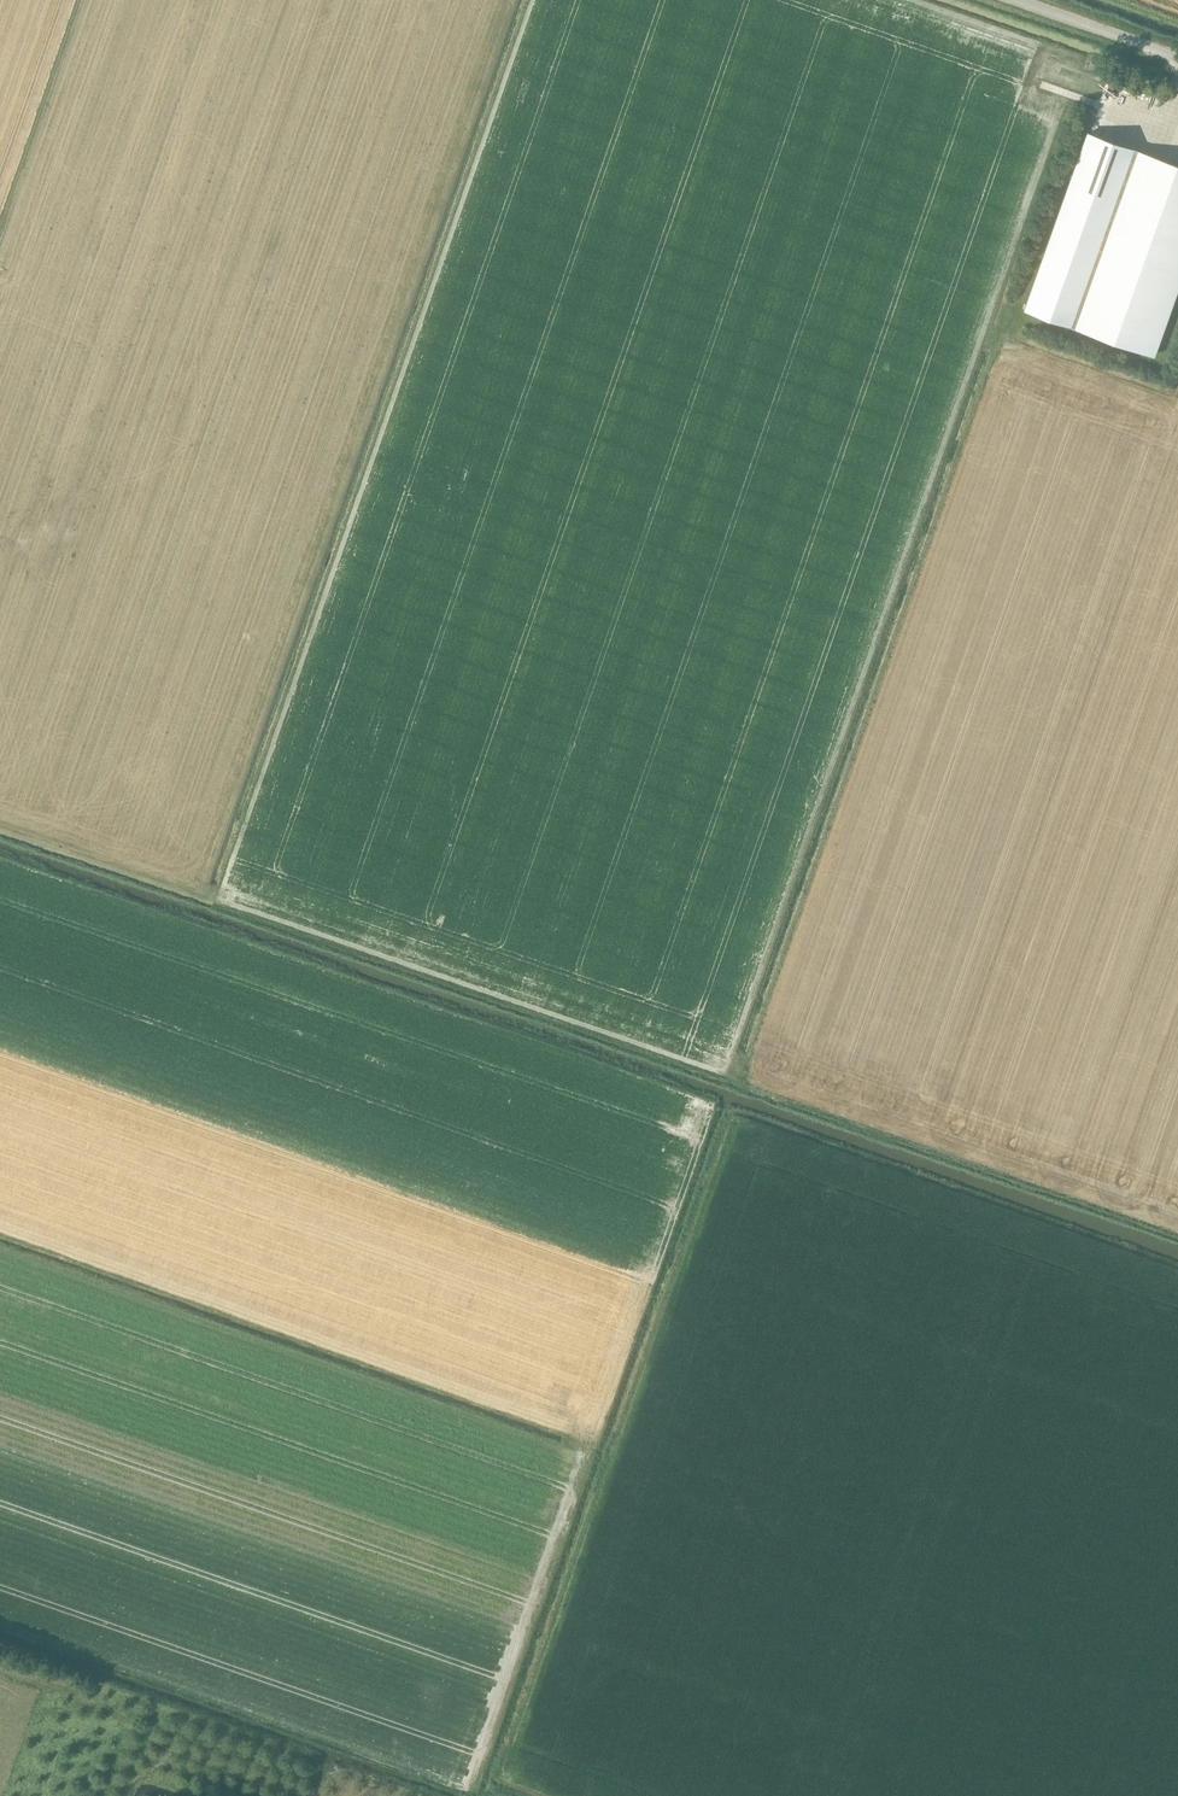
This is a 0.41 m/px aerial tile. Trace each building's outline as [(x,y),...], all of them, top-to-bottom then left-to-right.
[(1157,353),(1177,290),(1177,166),(1087,134),(1053,229),(1025,310),(1157,353)]
